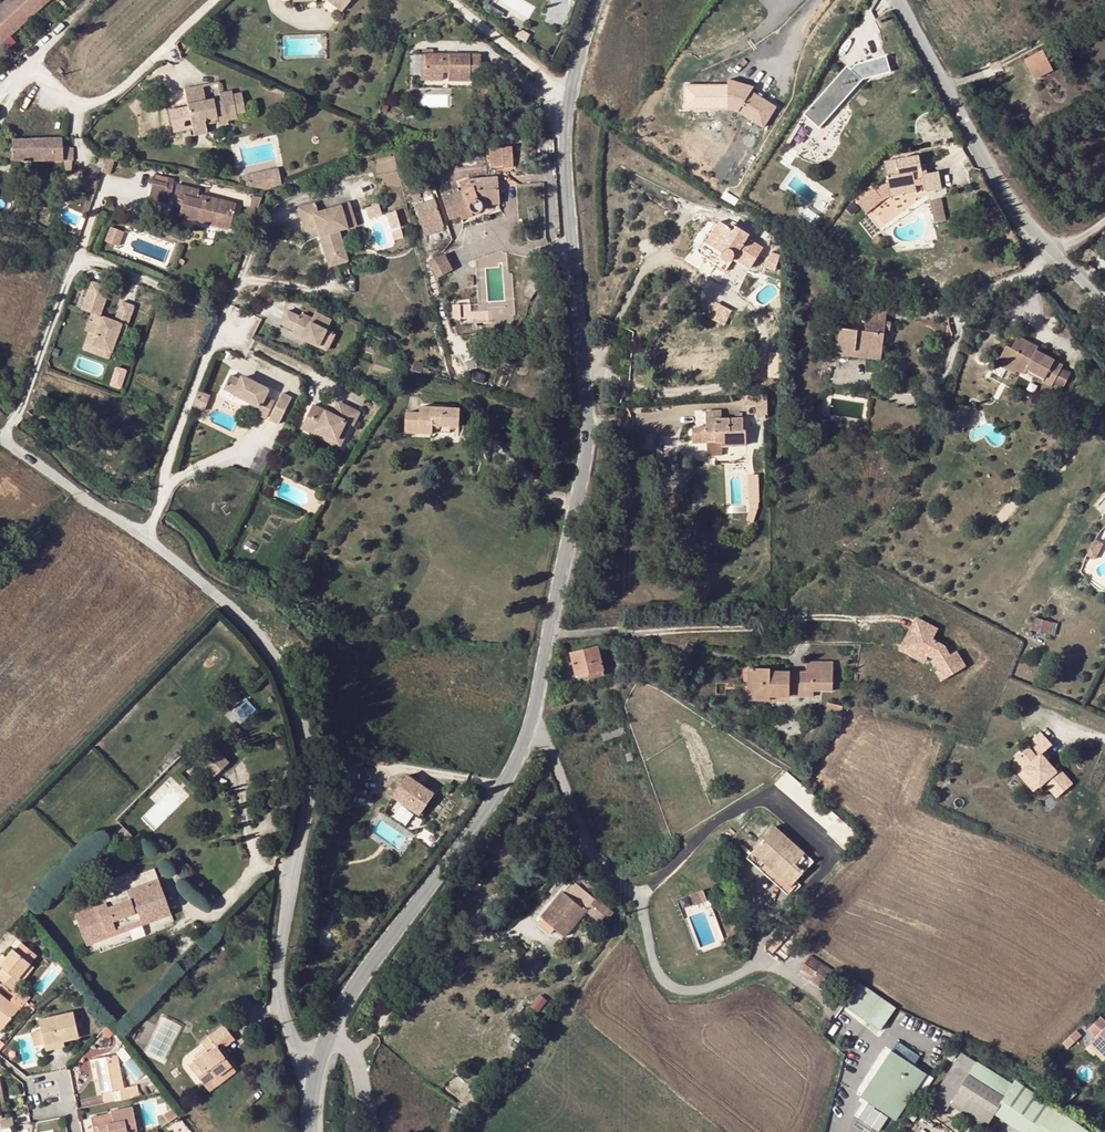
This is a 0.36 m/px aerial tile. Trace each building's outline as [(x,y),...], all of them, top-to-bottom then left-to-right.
[(0,6),(0,45),(49,0),(7,0),(0,6)] [(59,2),(64,8),(67,6),(62,0),(61,0),(59,2)] [(339,9),(342,11),(351,0),(327,0),(339,9)] [(1049,65),(1042,52),(1024,61),(1031,75),(1049,65)] [(442,54),(424,54),(425,77),(442,77),(442,72),(448,72),(448,81),(470,81),(469,72),(479,72),(479,55),(448,54),(448,59),(442,58),(442,54)] [(889,70),(884,56),(868,61),(872,75),(889,70)] [(862,77),(848,64),(806,111),(820,124),(862,77)] [(1052,71),(1049,65),(1031,75),(1033,80),(1052,71)] [(759,84),(734,76),(734,105),(744,108),(767,123),(779,104),(756,89),(759,84)] [(218,117),(218,121),(227,120),(236,118),(236,114),(245,112),(244,105),(242,93),(232,95),(231,91),(221,93),(220,93),(221,97),(206,100),(203,85),(185,89),(188,105),(191,116),(193,127),(193,130),(206,127),(205,124),(204,119),(218,117)] [(184,117),(191,116),(188,105),(182,106),(184,117)] [(206,127),(193,130),(193,127),(190,128),(191,136),(207,133),(206,127)] [(63,138),(13,140),(12,160),(38,160),(64,160),(72,160),(74,160),(74,148),(63,146),(63,138)] [(512,147),(489,148),(490,161),(491,166),(503,165),(503,167),(513,166),(512,147)] [(941,189),(938,173),(927,174),(922,175),(921,165),(919,156),(884,163),(888,184),(889,190),(923,184),(925,192),(941,189)] [(114,159),(107,157),(102,171),(109,174),(114,159)] [(64,160),(64,171),(71,171),(72,160),(64,160)] [(93,192),(100,167),(89,165),(86,175),(83,175),(81,189),(93,192)] [(244,174),(246,185),(267,190),(281,184),(278,167),(244,174)] [(167,188),(169,178),(155,175),(151,190),(171,194),(172,189),(167,188)] [(462,190),(442,197),(449,219),(460,215),(462,219),(478,214),(477,211),(479,210),(480,209),(480,208),(480,204),(498,203),(496,177),(469,179),(470,183),(460,186),(462,190)] [(884,203),(890,198),(889,190),(888,184),(874,190),(879,196),(884,203)] [(923,184),(889,190),(890,198),(925,192),(923,184)] [(178,185),(175,195),(183,196),(181,207),(179,217),(183,218),(201,222),(202,216),(231,223),(236,203),(203,196),(202,199),(198,198),(198,195),(199,190),(178,185)] [(871,187),(855,199),(862,209),(879,196),(874,190),(871,187)] [(169,202),(171,194),(151,190),(149,198),(169,202)] [(175,195),(173,206),(181,207),(183,196),(175,195)] [(862,209),(867,215),(884,203),(879,196),(862,209)] [(942,197),(930,200),(936,222),(948,219),(942,197)] [(424,232),(442,226),(434,199),(433,200),(422,203),(415,206),(424,232)] [(317,227),(326,258),(345,252),(339,230),(356,225),(349,202),(318,211),(315,202),(298,207),(305,231),(317,227)] [(394,239),(404,237),(396,209),(382,213),(379,202),(364,206),(377,250),(395,245),(394,239)] [(182,226),(183,218),(179,217),(170,214),(168,222),(182,226)] [(231,223),(202,216),(201,222),(230,228),(231,223)] [(697,250),(698,253),(706,259),(716,265),(714,268),(722,273),(726,272),(734,260),(750,269),(762,249),(747,238),(749,235),(733,225),(730,229),(720,222),(718,226),(715,223),(697,250)] [(105,241),(118,246),(123,232),(111,226),(105,241)] [(442,226),(424,232),(426,236),(444,230),(442,226)] [(882,240),(877,235),(872,239),(876,245),(882,240)] [(345,252),(326,258),(328,266),(348,261),(345,252)] [(448,252),(444,254),(451,269),(456,267),(448,252)] [(444,253),(429,261),(437,277),(452,269),(451,269),(444,254),(444,253)] [(91,281),(81,309),(95,314),(93,320),(89,319),(85,330),(88,332),(95,334),(92,345),(111,352),(118,332),(123,334),(133,305),(121,301),(114,321),(100,315),(109,287),(91,281)] [(490,311),(472,312),(471,304),(453,305),(454,312),(461,312),(461,323),(473,323),(478,322),(491,321),(490,311)] [(850,308),(840,307),(835,350),(835,355),(881,360),(882,355),(884,334),(886,322),(887,312),(867,310),(864,331),(848,330),(850,308)] [(287,310),(281,323),(295,330),(293,334),(327,350),(335,334),(327,330),(332,320),(315,312),(312,319),(303,314),(301,317),(287,310)] [(108,358),(111,352),(92,345),(95,334),(88,332),(82,348),(108,358)] [(1036,351),(1031,348),(1033,345),(1019,337),(1012,349),(1007,346),(1001,357),(1010,363),(1009,366),(1018,371),(1024,375),(1025,373),(1027,369),(1045,379),(1055,361),(1036,351)] [(1009,366),(1010,363),(1001,357),(997,365),(1015,375),(1018,371),(1009,366)] [(1064,366),(1055,361),(1045,379),(1027,369),(1025,373),(1051,387),(1053,384),(1063,368),(1064,366)] [(1063,388),(1071,372),(1063,368),(1053,384),(1063,388)] [(231,375),(223,388),(260,406),(257,413),(266,418),(275,401),(266,397),(269,389),(243,376),(241,380),(231,375)] [(199,391),(193,406),(205,410),(210,396),(199,391)] [(282,393),(269,419),(279,424),(292,398),(282,393)] [(767,396),(744,397),(744,407),(757,406),(758,419),(768,418),(767,396)] [(338,402),(332,413),(338,416),(343,404),(338,402)] [(313,404),(301,427),(340,446),(351,424),(353,425),(360,413),(343,404),(338,416),(332,413),(313,404)] [(966,427),(967,418),(970,407),(961,405),(958,416),(957,425),(966,427)] [(420,413),(407,412),(405,434),(432,435),(432,433),(432,427),(450,428),(459,428),(460,410),(420,407),(420,413)] [(743,430),(743,419),(721,419),(721,411),(706,411),(706,428),(693,428),(693,443),(706,442),(721,442),(722,446),(746,446),(746,430),(743,430)] [(758,482),(749,482),(749,506),(749,508),(750,508),(746,520),(753,522),(759,506),(758,482)] [(322,494),(317,502),(323,505),(328,497),(322,494)] [(1094,559),(1103,543),(1095,539),(1086,554),(1094,559)] [(1079,579),(1084,575),(1081,570),(1075,574),(1079,579)] [(914,616),(896,649),(923,663),(927,655),(933,659),(939,670),(944,679),(967,666),(958,649),(949,654),(944,644),(931,638),(937,627),(914,616)] [(1048,635),(1051,623),(1036,619),(1033,631),(1048,635)] [(578,677),(589,674),(603,670),(603,668),(607,667),(605,659),(601,660),(598,646),(571,653),(578,677)] [(832,691),(831,662),(805,663),(805,673),(789,672),(770,672),(770,670),(753,670),(753,680),(754,683),(749,683),(749,696),(770,697),(773,697),(789,697),(813,698),(813,691),(832,691)] [(605,674),(603,670),(589,674),(590,678),(605,674)] [(944,679),(939,670),(934,672),(939,681),(944,679)] [(827,711),(840,715),(842,707),(829,703),(827,711)] [(603,741),(624,734),(625,734),(621,722),(616,723),(618,729),(601,734),(603,741)] [(334,735),(334,738),(331,738),(331,741),(334,741),(335,748),(344,748),(344,735),(334,735)] [(1073,787),(1050,763),(1044,757),(1047,754),(1053,748),(1042,737),(1026,752),(1027,754),(1010,769),(1035,795),(1043,787),(1057,802),(1073,787)] [(197,755),(206,745),(199,738),(190,748),(197,755)] [(212,746),(198,760),(214,776),(228,762),(212,746)] [(1044,757),(1050,763),(1054,761),(1047,754),(1044,757)] [(418,815),(432,794),(408,778),(394,798),(418,815)] [(123,826),(117,831),(123,838),(129,832),(123,826)] [(775,827),(753,853),(791,887),(814,862),(775,827)] [(793,889),(791,887),(753,853),(747,859),(787,895),(793,889)] [(86,945),(170,914),(158,880),(128,891),(127,890),(94,902),(96,906),(75,914),(86,945)] [(204,908),(210,901),(181,880),(176,888),(204,908)] [(544,914),(558,926),(554,929),(564,937),(586,912),(602,925),(614,913),(597,898),(595,900),(583,890),(580,894),(570,885),(564,892),(562,892),(544,914)] [(703,893),(698,896),(702,906),(707,904),(703,893)] [(694,909),(702,906),(698,896),(690,899),(694,909)] [(554,929),(558,926),(544,914),(541,918),(542,919),(538,925),(550,935),(554,929)] [(769,949),(773,953),(787,938),(783,934),(769,949)] [(115,943),(112,937),(89,946),(91,952),(115,943)] [(5,969),(0,975),(0,980),(14,992),(21,983),(17,979),(30,963),(36,955),(23,943),(16,951),(14,950),(7,958),(1,966),(5,969)] [(832,970),(810,956),(802,969),(812,976),(810,979),(821,986),(832,970)] [(17,979),(21,983),(35,967),(30,963),(17,979)] [(880,1031),(896,1008),(860,983),(844,1005),(880,1031)] [(20,996),(27,1002),(28,1003),(32,998),(24,991),(20,996)] [(27,1002),(20,996),(17,994),(13,1000),(21,1007),(22,1008),(27,1002)] [(4,1028),(19,1010),(0,995),(0,1025),(4,1028)] [(21,1007),(13,1000),(10,1003),(19,1010),(21,1007)] [(36,1010),(28,1003),(27,1002),(22,1008),(31,1015),(36,1010)] [(45,1045),(64,1040),(79,1037),(74,1012),(40,1020),(42,1031),(45,1042),(45,1045)] [(1100,1018),(1088,1031),(1095,1038),(1091,1043),(1104,1056),(1104,1022),(1100,1018)] [(109,1039),(115,1033),(107,1026),(102,1032),(109,1039)] [(213,1081),(215,1084),(235,1069),(221,1051),(235,1040),(224,1027),(209,1038),(215,1046),(209,1052),(208,1050),(194,1061),(195,1062),(190,1067),(206,1087),(213,1081)] [(36,1045),(45,1042),(42,1031),(33,1033),(36,1045)] [(1077,1033),(1066,1044),(1069,1047),(1080,1037),(1077,1033)] [(209,1038),(203,1044),(208,1050),(209,1052),(215,1046),(209,1038)] [(47,1049),(65,1045),(64,1040),(45,1045),(47,1049)] [(893,1121),(923,1075),(888,1051),(857,1097),(893,1121)] [(1004,1099),(968,1075),(977,1063),(962,1053),(931,1100),(947,1111),(951,1105),(986,1127),(994,1114),(1004,1099)] [(118,1055),(95,1059),(99,1078),(102,1093),(113,1090),(116,1102),(136,1097),(134,1086),(125,1088),(118,1055)] [(977,1063),(968,1075),(1004,1099),(1013,1086),(977,1063)] [(213,1081),(206,1087),(210,1092),(237,1072),(235,1069),(215,1084),(213,1081)] [(1054,1107),(1016,1080),(1013,1086),(1004,1099),(994,1114),(1020,1131),(1037,1131),(1054,1107)] [(907,1129),(931,1093),(926,1089),(902,1126),(907,1129)] [(116,1102),(113,1090),(102,1093),(104,1104),(116,1102)] [(5,1129),(11,1127),(14,1126),(13,1117),(3,1118),(1,1109),(0,1105),(0,1130),(5,1129)] [(138,1130),(137,1126),(141,1125),(141,1122),(136,1123),(133,1107),(112,1112),(112,1114),(92,1118),(94,1127),(98,1126),(100,1131),(138,1131),(138,1130)] [(1054,1107),(1037,1131),(1089,1131),(1054,1107)]
